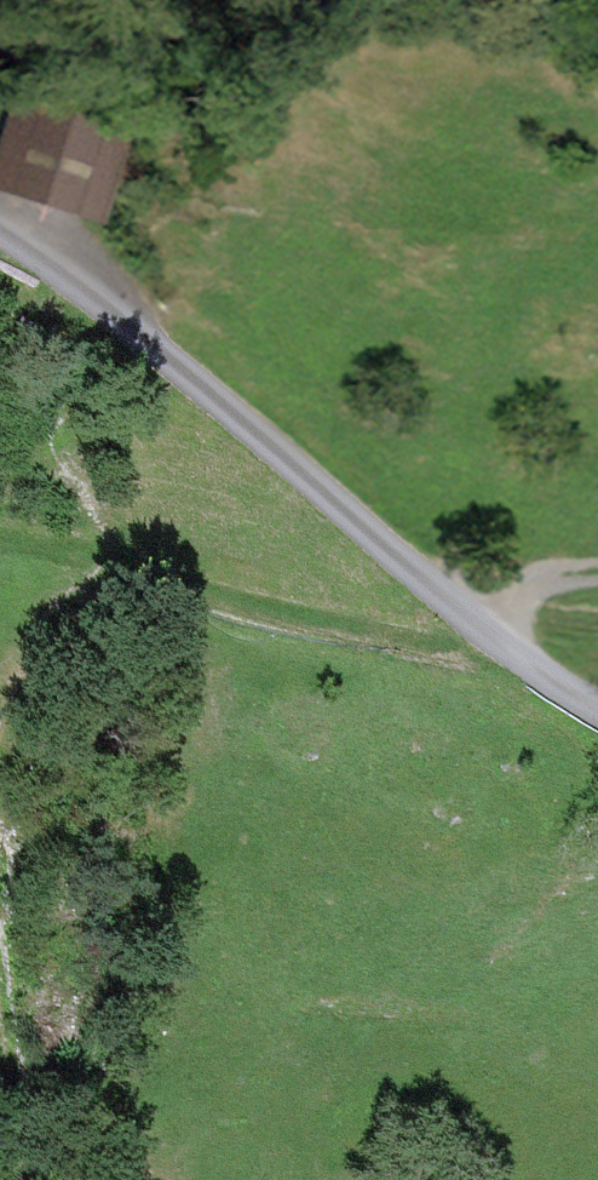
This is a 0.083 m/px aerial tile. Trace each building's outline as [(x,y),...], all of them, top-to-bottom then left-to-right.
[(0,161),(0,179),(100,213),(127,131),(23,95),(0,161)]
